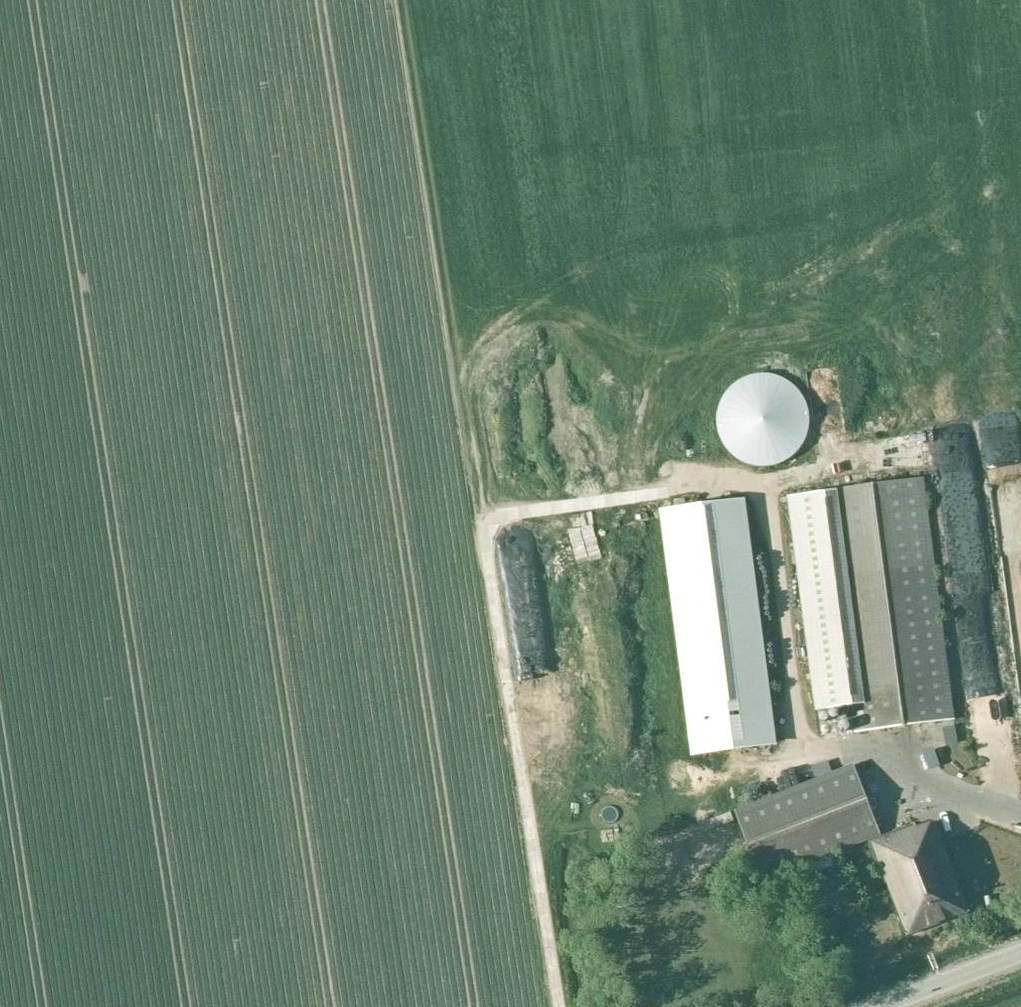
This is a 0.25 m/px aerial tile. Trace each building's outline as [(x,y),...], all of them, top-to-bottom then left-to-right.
[(808,427),(809,419),(808,410),(806,402),(802,394),(796,387),(790,382),(782,377),(774,375),(766,373),(757,374),(748,376),(741,379),(734,385),(728,391),(723,398),(720,406),(718,415),(718,423),(720,432),(723,440),(728,447),(734,453),(741,458),(749,462),(757,464),(766,464),(774,463),(783,460),(790,456),(797,450),(802,443),(806,436),(808,427)] [(853,735),(956,722),(924,480),(823,493),(789,498),(816,711),(850,707),(853,735)] [(743,502),(664,512),(695,754),(773,744),(743,502)] [(762,883),(881,837),(853,766),(735,812),(762,883)] [(969,912),(958,884),(935,824),(916,830),(915,825),(872,842),(907,937),(969,912)]
